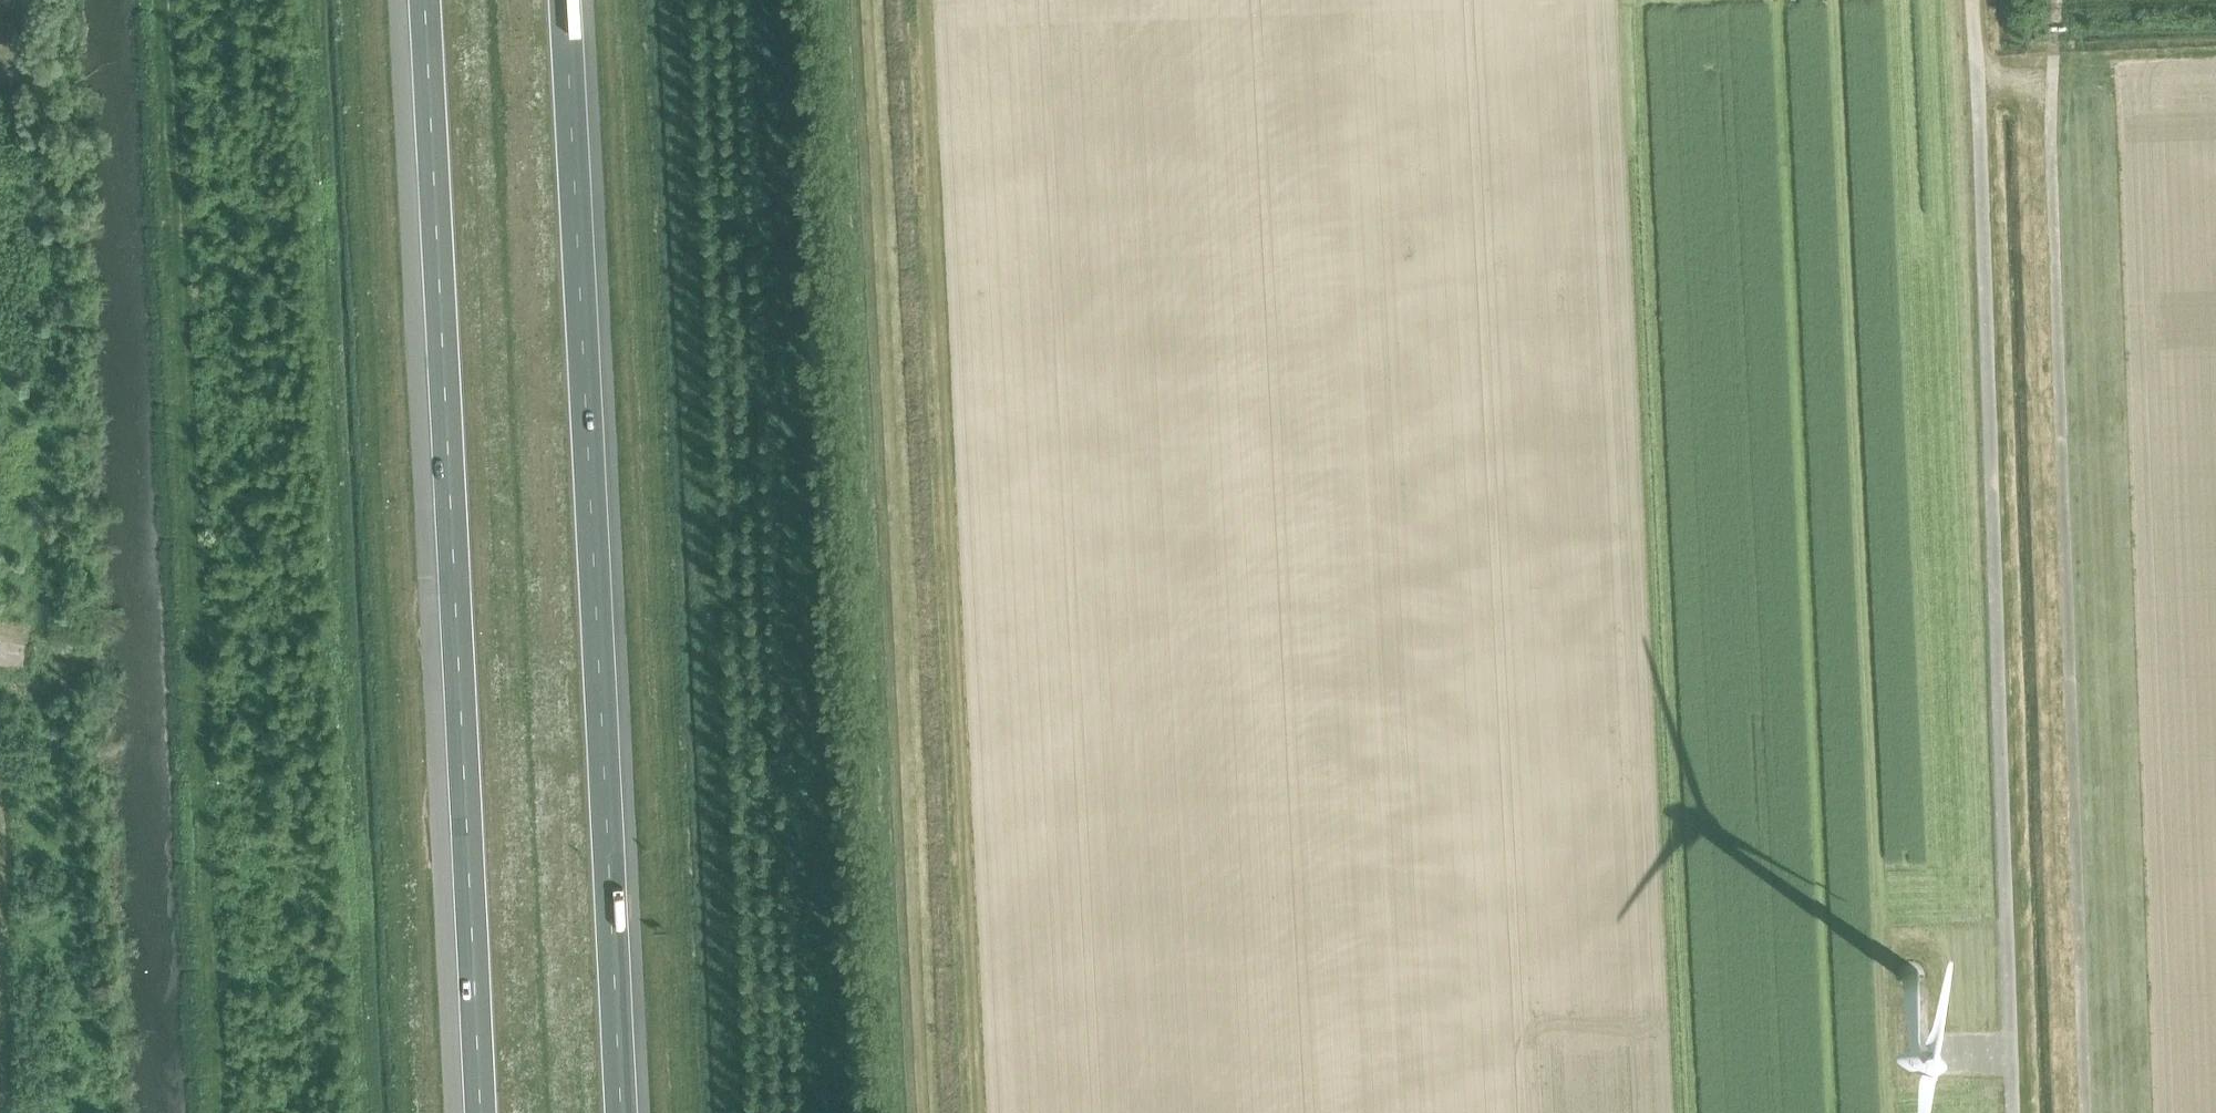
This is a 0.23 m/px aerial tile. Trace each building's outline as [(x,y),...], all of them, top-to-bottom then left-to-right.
[(1917,981),(1919,979),(1920,977),(1920,975),(1920,973),(1919,970),(1917,968),(1915,967),(1913,966),(1910,966),(1908,966),(1906,967),(1904,968),(1903,970),(1902,972),(1901,975),(1902,977),(1903,980),(1904,981),(1906,983),(1908,984),(1910,984),(1913,984),(1915,983),(1917,981)]
